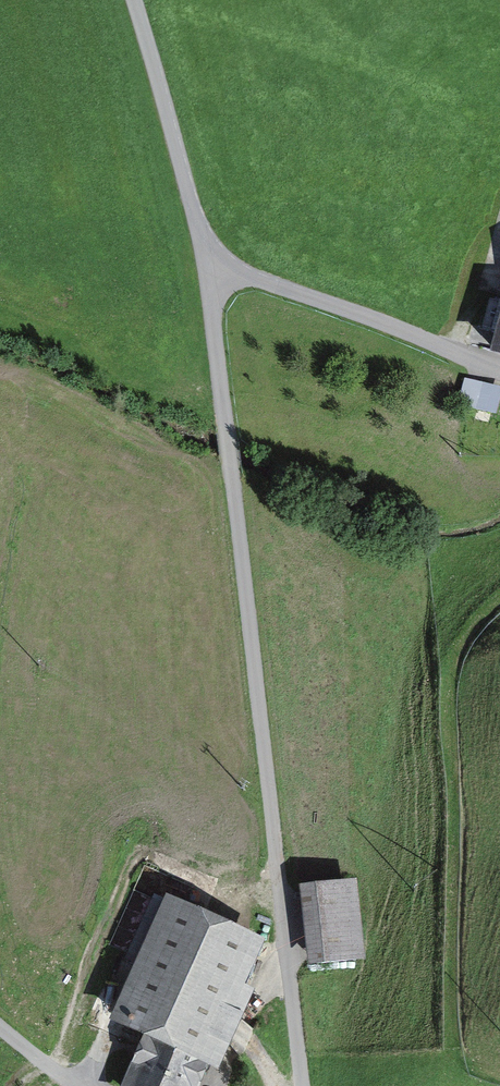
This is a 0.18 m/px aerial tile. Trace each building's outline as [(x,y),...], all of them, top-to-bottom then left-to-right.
[(491,389),(457,379),(450,406),(484,415),(491,389)] [(349,880),(292,886),(300,964),(358,958),(349,880)] [(168,901),(120,1014),(155,1029),(131,1085),(192,1085),(205,1055),(217,1061),(247,990),(238,986),(258,939),(168,901)]
